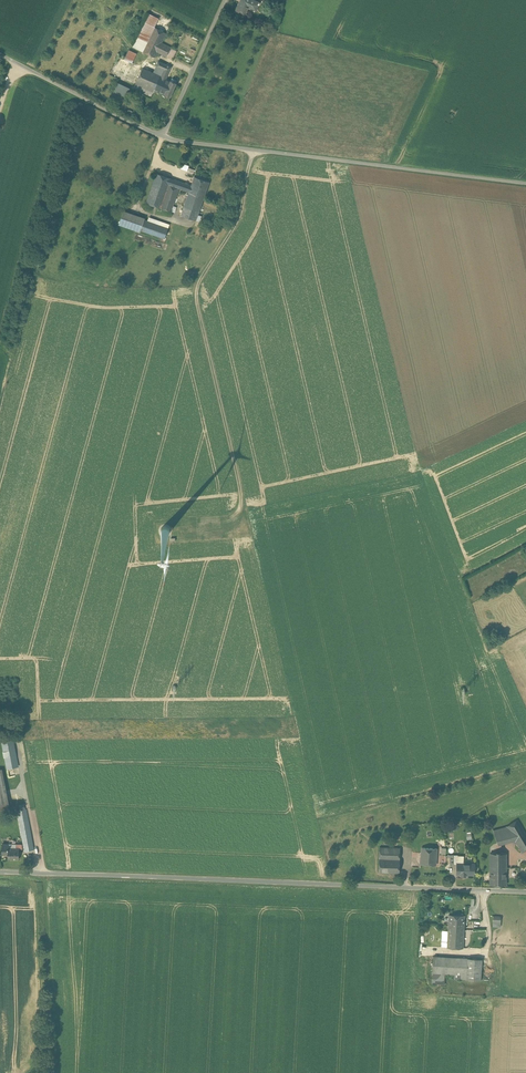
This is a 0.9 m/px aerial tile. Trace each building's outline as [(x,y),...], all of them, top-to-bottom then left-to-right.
[(254,0),(241,0),(235,12),(245,16),(250,6),(256,9),(259,4),(260,2),(259,2),(254,0)] [(150,14),(134,47),(142,51),(154,27),(155,27),(159,18),(150,14)] [(155,27),(154,27),(142,51),(155,57),(157,51),(167,56),(171,47),(162,43),(167,33),(155,27)] [(137,54),(129,50),(125,59),(132,63),(137,54)] [(153,73),(143,68),(135,85),(153,93),(155,90),(164,94),(170,80),(166,78),(172,67),(158,61),(153,73)] [(164,94),(170,97),(176,83),(171,80),(170,80),(164,94)] [(130,88),(118,82),(114,90),(126,96),(130,88)] [(153,93),(135,85),(134,88),(152,96),(153,93)] [(194,170),(188,167),(186,174),(192,176),(194,170)] [(191,185),(157,173),(146,203),(171,211),(179,188),(189,191),(190,188),(191,185)] [(209,182),(194,176),(191,185),(190,188),(198,191),(197,193),(200,194),(199,196),(204,198),(209,182)] [(198,191),(190,188),(189,191),(181,215),(196,220),(204,198),(199,196),(200,194),(197,193),(198,191)] [(145,218),(124,211),(119,224),(140,231),(141,230),(144,219),(145,218)] [(159,225),(144,219),(141,230),(165,238),(168,228),(159,225)] [(13,733),(2,735),(9,767),(19,765),(13,733)] [(0,770),(0,815),(12,812),(3,769),(0,770)] [(21,811),(18,811),(24,844),(25,843),(27,852),(36,850),(28,809),(26,810),(21,811)] [(505,827),(498,829),(502,844),(514,841),(515,844),(517,843),(522,852),(525,850),(525,834),(518,820),(505,827)] [(498,845),(502,844),(498,829),(493,830),(498,845)] [(18,848),(9,848),(9,845),(3,845),(2,854),(9,855),(9,858),(21,859),(21,849),(23,849),(23,844),(18,844),(18,848)] [(400,848),(380,847),(379,872),(399,873),(400,848)] [(422,847),(421,863),(436,864),(437,848),(422,847)] [(506,853),(490,853),(490,871),(506,871),(506,853)] [(455,861),(455,863),(457,863),(463,863),(463,862),(464,855),(458,855),(458,861),(455,861)] [(470,863),(463,862),(463,863),(457,863),(457,873),(461,873),(461,875),(466,875),(466,874),(474,874),(474,864),(470,864),(470,863)] [(506,871),(490,871),(490,875),(489,875),(489,876),(490,876),(490,884),(506,885),(506,871)] [(465,915),(449,914),(448,925),(464,926),(465,915)] [(501,916),(493,916),(493,926),(501,926),(501,916)] [(464,926),(448,925),(447,947),(463,948),(464,926)] [(468,958),(434,956),(433,972),(446,973),(455,974),(454,978),(466,979),(468,958)] [(482,958),(468,958),(466,979),(481,980),(482,958)] [(446,973),(433,972),(432,983),(445,984),(446,973)]
